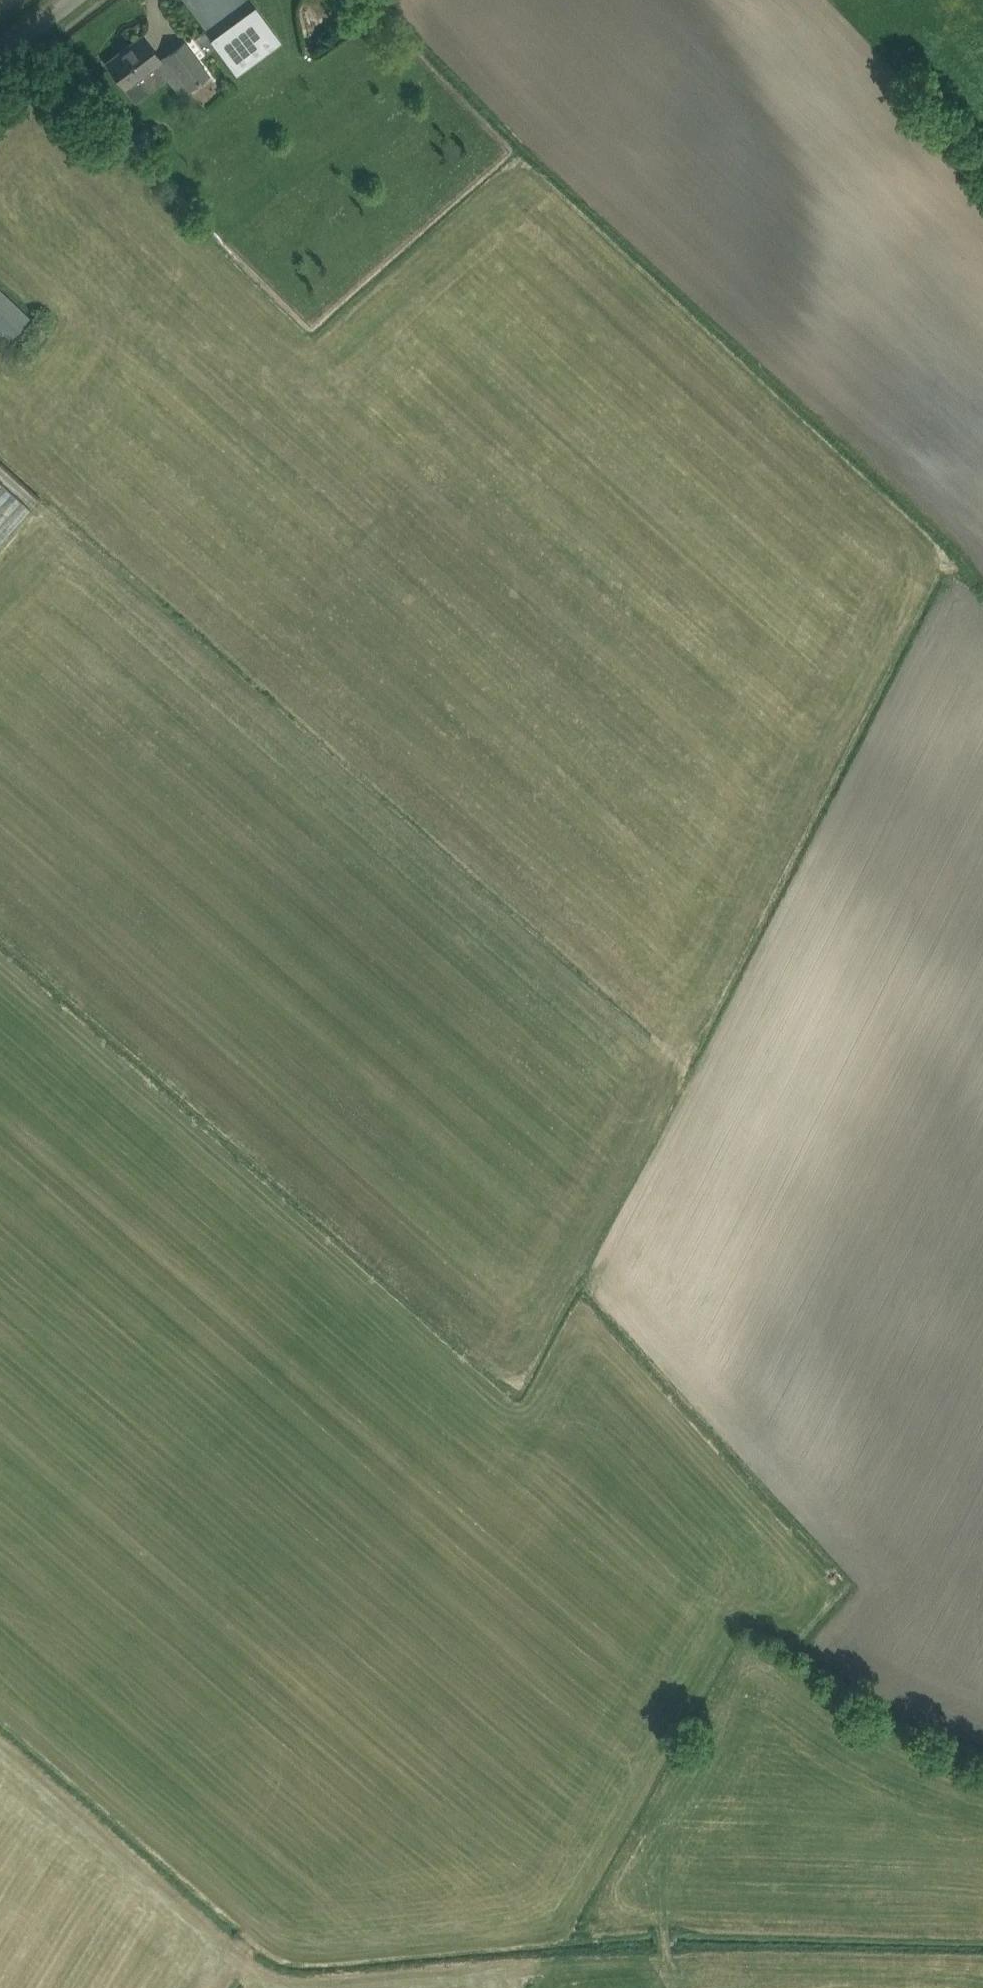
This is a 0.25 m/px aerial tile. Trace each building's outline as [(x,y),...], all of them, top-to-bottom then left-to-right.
[(220,21),(233,17),(227,0),(213,0),(220,21)] [(255,6),(210,40),(237,75),(282,41),(255,6)] [(161,61),(142,35),(107,61),(126,87),(161,61)] [(208,74),(184,42),(165,56),(189,88),(208,74)] [(30,317),(0,288),(0,335),(7,341),(30,317)] [(10,347),(0,338),(0,358),(10,347)] [(0,382),(0,391),(1,393),(19,382),(14,373),(0,382)] [(30,508),(0,482),(0,542),(30,508)]
